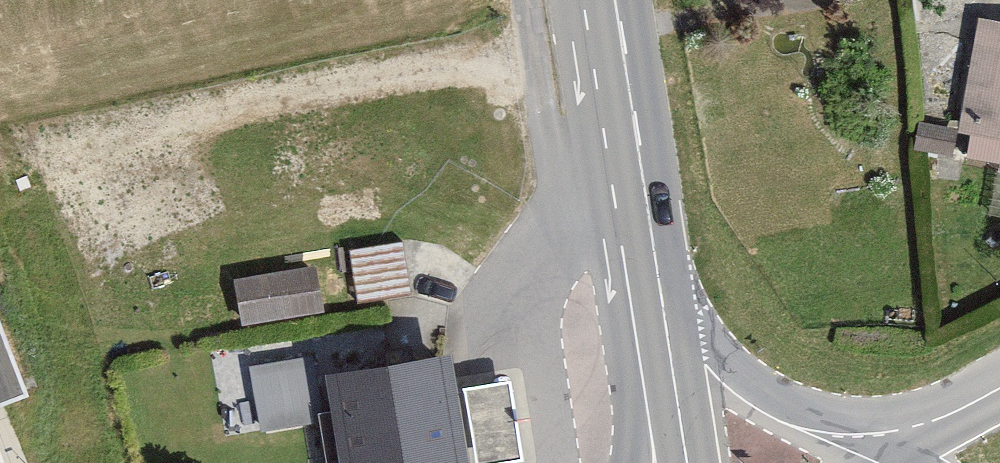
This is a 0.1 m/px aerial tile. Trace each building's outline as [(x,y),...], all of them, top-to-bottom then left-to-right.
[(965,15),(949,132),(999,139),(999,20),(965,15)] [(402,241),(350,250),(359,300),(411,291),(402,241)] [(316,264),(235,278),(243,323),(324,309),(316,264)] [(30,392),(0,317),(0,404),(30,392)] [(451,348),(326,368),(341,462),(498,462),(526,459),(512,377),(458,386),(451,348)] [(314,354),(250,365),(261,430),(325,419),(314,354)]
